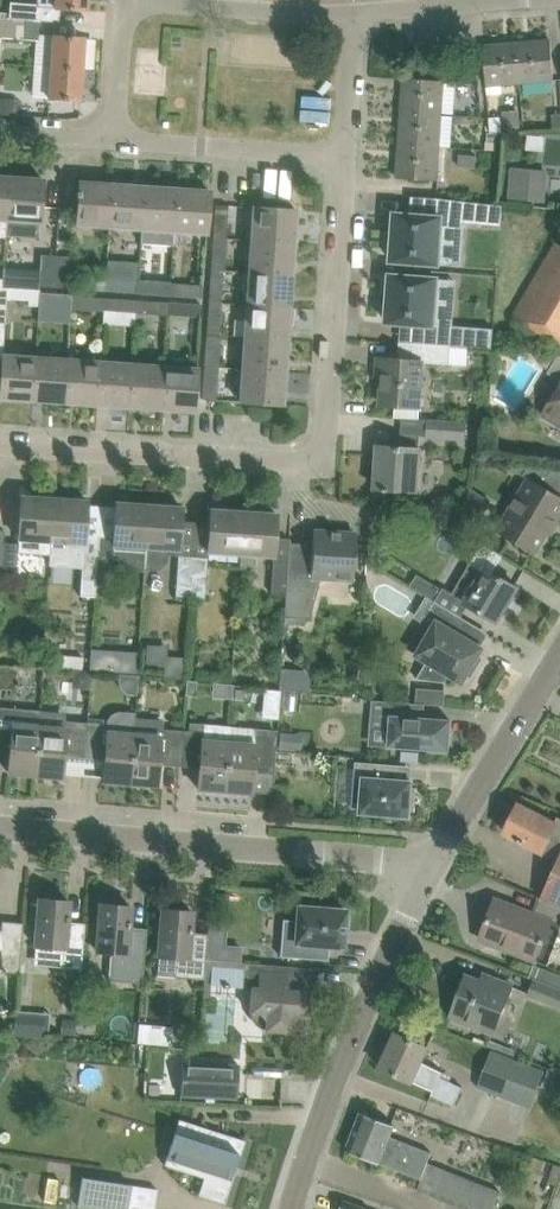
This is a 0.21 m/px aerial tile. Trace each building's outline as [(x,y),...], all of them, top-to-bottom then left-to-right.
[(87,0),(55,0),(54,8),(86,10),(87,0)] [(0,19),(0,38),(36,40),(35,46),(34,65),(50,66),(82,69),(84,37),(38,34),(39,20),(11,18),(2,18),(2,19),(0,19)] [(551,40),(517,43),(521,83),(554,81),(551,40)] [(484,45),(486,69),(487,86),(521,83),(517,43),(484,45)] [(50,66),(34,65),(32,96),(48,98),(80,100),(82,69),(50,66)] [(404,78),(402,111),(442,114),(444,81),(404,78)] [(469,83),(468,93),(478,94),(479,84),(469,83)] [(13,113),(14,98),(0,97),(0,112),(13,113)] [(501,109),(501,116),(503,128),(521,127),(520,108),(501,109)] [(402,111),(399,145),(440,147),(442,114),(402,111)] [(552,114),(553,130),(559,129),(559,114),(552,114)] [(490,116),(491,131),(503,130),(503,128),(501,116),(490,116)] [(440,147),(399,145),(397,178),(437,181),(440,147)] [(475,168),(476,156),(459,154),(458,167),(475,168)] [(511,198),(534,200),(546,201),(549,172),(514,168),(511,198)] [(5,236),(9,176),(0,176),(0,235),(5,236)] [(9,176),(5,236),(39,238),(43,179),(9,176)] [(77,191),(77,196),(78,196),(76,224),(109,227),(112,184),(79,181),(79,191),(77,191)] [(112,184),(109,227),(141,229),(144,186),(112,184)] [(144,186),(141,229),(140,243),(172,245),(173,231),(176,188),(144,186)] [(176,188),(173,231),(207,233),(210,190),(176,188)] [(392,255),(391,261),(439,264),(439,263),(461,265),(464,223),(502,226),(503,206),(435,198),(434,217),(410,215),(395,214),(392,255)] [(253,207),(251,240),(294,242),(296,210),(253,207)] [(213,237),(211,268),(224,269),(226,238),(213,237)] [(251,240),(249,272),(292,275),(294,242),(251,240)] [(513,317),(559,344),(559,245),(557,243),(513,317)] [(39,286),(53,287),(56,255),(41,254),(40,269),(39,286)] [(56,255),(53,287),(105,291),(105,278),(69,275),(70,256),(56,255)] [(467,261),(449,294),(469,305),(486,271),(467,261)] [(39,286),(40,269),(4,267),(3,270),(3,279),(2,287),(18,288),(39,290),(39,286)] [(211,268),(209,301),(221,302),(224,269),(211,268)] [(248,287),(247,304),(290,307),(292,275),(249,272),(248,287)] [(390,275),(387,322),(401,323),(425,325),(424,344),(492,349),(494,329),(454,326),(434,324),(438,279),(390,275)] [(105,278),(105,291),(137,293),(138,280),(105,278)] [(138,280),(137,293),(169,295),(170,283),(138,280)] [(170,283),(169,295),(202,297),(203,285),(170,283)] [(5,322),(7,299),(28,300),(28,306),(39,307),(39,305),(40,293),(40,290),(39,290),(18,288),(2,287),(2,290),(0,290),(0,322),(5,322)] [(40,293),(39,305),(71,308),(72,295),(40,293)] [(72,295),(71,308),(103,310),(104,298),(72,295)] [(104,298),(103,310),(135,312),(136,300),(104,298)] [(136,300),(135,312),(168,315),(168,302),(136,300)] [(209,301),(207,334),(219,335),(221,302),(209,301)] [(168,302),(168,315),(201,317),(202,305),(168,302)] [(247,304),(244,336),(287,339),(290,307),(247,304)] [(207,334),(204,367),(217,368),(219,335),(207,334)] [(244,336),(242,369),(285,372),(287,339),(244,336)] [(384,359),(381,405),(396,406),(395,418),(418,420),(423,364),(450,366),(451,347),(424,345),(400,343),(398,360),(384,359)] [(1,374),(0,394),(0,398),(33,400),(35,357),(3,355),(1,374)] [(549,370),(548,373),(559,380),(559,355),(558,355),(558,356),(547,355),(541,365),(549,370)] [(35,357),(33,400),(65,402),(68,360),(35,357)] [(68,360),(65,402),(97,405),(100,362),(68,360)] [(100,362),(97,405),(129,407),(132,364),(100,362)] [(132,364),(129,407),(161,409),(164,366),(132,364)] [(164,366),(161,409),(194,412),(197,369),(164,366)] [(204,367),(202,399),(214,400),(217,368),(204,367)] [(285,372),(242,369),(240,401),(283,404),(285,372)] [(546,410),(559,418),(559,387),(546,410)] [(464,440),(465,423),(429,420),(428,437),(464,440)] [(375,489),(399,490),(418,492),(420,449),(421,435),(401,434),(400,447),(378,446),(375,489)] [(492,455),(505,456),(506,445),(492,444),(492,455)] [(515,540),(535,553),(548,533),(551,535),(559,519),(559,497),(558,495),(559,491),(559,467),(531,464),(523,476),(529,479),(498,530),(515,540)] [(17,553),(50,555),(51,540),(54,498),(21,495),(18,538),(18,543),(17,553)] [(51,540),(50,555),(50,565),(83,567),(82,579),(81,595),(95,596),(98,549),(84,548),(87,500),(54,498),(51,540)] [(143,569),(144,569),(149,504),(116,502),(113,537),(99,536),(98,549),(95,596),(110,597),(111,569),(143,572),(143,569)] [(168,555),(178,555),(179,555),(179,549),(182,506),(149,504),(144,569),(159,570),(168,562),(168,555)] [(241,553),(243,511),(210,509),(207,551),(239,553),(240,553),(241,553)] [(468,509),(464,529),(472,534),(482,517),(468,509)] [(276,513),(243,511),(241,553),(240,553),(239,568),(255,569),(256,554),(273,555),(276,513)] [(285,594),(284,617),(309,619),(320,578),(353,580),(356,533),(313,530),(312,544),(289,543),(290,539),(289,539),(285,594)] [(271,593),(285,594),(289,539),(288,539),(285,574),(272,573),(271,593)] [(3,542),(1,574),(16,575),(17,553),(18,543),(3,542)] [(178,555),(176,596),(191,597),(193,555),(179,555),(178,555)] [(193,555),(191,597),(205,598),(207,556),(193,555)] [(411,585),(436,600),(462,617),(469,605),(498,622),(518,587),(485,567),(482,572),(470,565),(452,595),(418,574),(411,585)] [(426,664),(417,679),(445,683),(450,674),(463,681),(467,674),(471,676),(482,658),(478,656),(482,648),(470,641),(478,627),(462,617),(436,600),(426,617),(435,621),(414,656),(426,664)] [(91,669),(99,670),(100,649),(92,649),(91,669)] [(100,649),(99,670),(108,670),(109,650),(100,649)] [(46,653),(45,666),(59,667),(60,655),(46,653)] [(68,655),(67,668),(74,669),(81,669),(83,657),(68,655)] [(185,659),(169,659),(168,677),(184,679),(185,659)] [(73,684),(89,685),(91,670),(81,669),(74,669),(73,684)] [(304,671),(282,669),(280,689),(310,692),(311,679),(304,671)] [(186,680),(185,694),(195,695),(196,681),(186,680)] [(444,703),(445,687),(415,686),(415,702),(444,703)] [(449,750),(451,721),(423,718),(424,704),(374,700),(372,726),(391,728),(390,746),(449,750)] [(10,744),(8,772),(35,774),(39,727),(38,727),(40,709),(0,706),(0,744),(10,744)] [(87,722),(85,751),(105,752),(103,780),(130,782),(134,735),(135,717),(136,711),(121,710),(115,711),(111,714),(108,717),(106,724),(87,722)] [(179,759),(182,730),(162,729),(163,719),(135,717),(134,735),(130,782),(157,784),(159,757),(179,759)] [(39,727),(35,774),(62,776),(64,749),(85,751),(87,722),(65,721),(64,729),(39,727)] [(224,790),(228,743),(229,726),(204,724),(204,723),(190,722),(189,731),(182,730),(179,759),(200,760),(197,788),(224,790)] [(228,743),(224,790),(251,792),(254,765),(270,766),(273,730),(255,728),(254,745),(228,743)] [(280,732),(279,750),(301,751),(302,733),(280,732)] [(402,752),(402,760),(419,762),(420,753),(402,752)] [(416,811),(417,788),(412,787),(412,781),(402,781),(403,765),(356,762),(352,808),(361,809),(361,813),(409,817),(410,811),(416,811)] [(559,906),(559,818),(558,817),(555,823),(520,804),(506,833),(519,840),(518,841),(523,844),(524,842),(558,859),(541,898),(559,906)] [(39,898),(37,922),(35,946),(53,947),(51,966),(81,969),(82,959),(84,935),(71,934),(72,924),(67,924),(69,901),(63,900),(62,899),(59,898),(56,897),(54,897),(52,897),(49,897),(47,898),(44,899),(39,898)] [(536,961),(552,921),(496,899),(480,939),(536,961)] [(101,903),(99,927),(96,951),(111,952),(109,980),(141,983),(143,964),(145,941),(132,940),(133,929),(128,929),(130,906),(125,905),(124,905),(121,903),(117,902),(116,902),(114,902),(110,902),(109,903),(106,904),(101,903)] [(298,906),(297,920),(283,919),(280,956),(327,960),(328,945),(343,947),(344,927),(348,927),(349,916),(345,915),(345,910),(298,906)] [(162,909),(160,932),(158,956),(176,958),(174,976),(204,979),(206,959),(206,946),(194,945),(195,935),(190,934),(192,911),(187,911),(185,910),(182,908),(179,908),(177,907),(175,907),(172,908),(170,908),(167,909),(162,909)] [(2,947),(5,969),(19,970),(23,923),(2,921),(1,930),(0,930),(0,948),(2,947)] [(206,959),(242,962),(243,945),(207,942),(206,946),(206,959)] [(206,959),(204,979),(201,1001),(208,1000),(210,985),(251,988),(249,1012),(251,1012),(251,1019),(258,1026),(265,1028),(265,1030),(290,1032),(290,1030),(305,1031),(306,1016),(308,1016),(310,991),(287,990),(289,973),(260,971),(261,964),(242,962),(206,959)] [(451,1017),(473,1025),(495,1034),(513,985),(483,974),(481,981),(466,975),(451,1017)] [(535,980),(529,996),(559,1007),(559,990),(535,980)] [(43,1015),(15,1014),(13,1036),(42,1038),(43,1015)] [(62,1034),(74,1035),(75,1020),(63,1019),(62,1034)] [(168,1042),(169,1025),(140,1024),(139,1040),(168,1042)] [(454,1106),(463,1087),(441,1077),(444,1072),(422,1062),(428,1047),(396,1032),(379,1068),(412,1082),(413,1082),(433,1091),(431,1095),(454,1106)] [(530,1108),(545,1070),(493,1050),(477,1088),(530,1108)] [(180,1095),(237,1098),(238,1064),(181,1061),(180,1095)] [(252,1067),(249,1088),(278,1093),(281,1071),(252,1067)] [(394,1125),(361,1112),(347,1150),(421,1179),(417,1191),(435,1198),(445,1170),(428,1163),(432,1153),(390,1136),(394,1125)] [(179,1119),(164,1164),(205,1177),(199,1195),(224,1203),(244,1140),(179,1119)] [(78,1205),(101,1208),(128,1208),(131,1185),(82,1177),(78,1205)] [(344,1200),(341,1208),(369,1208),(344,1200)]
